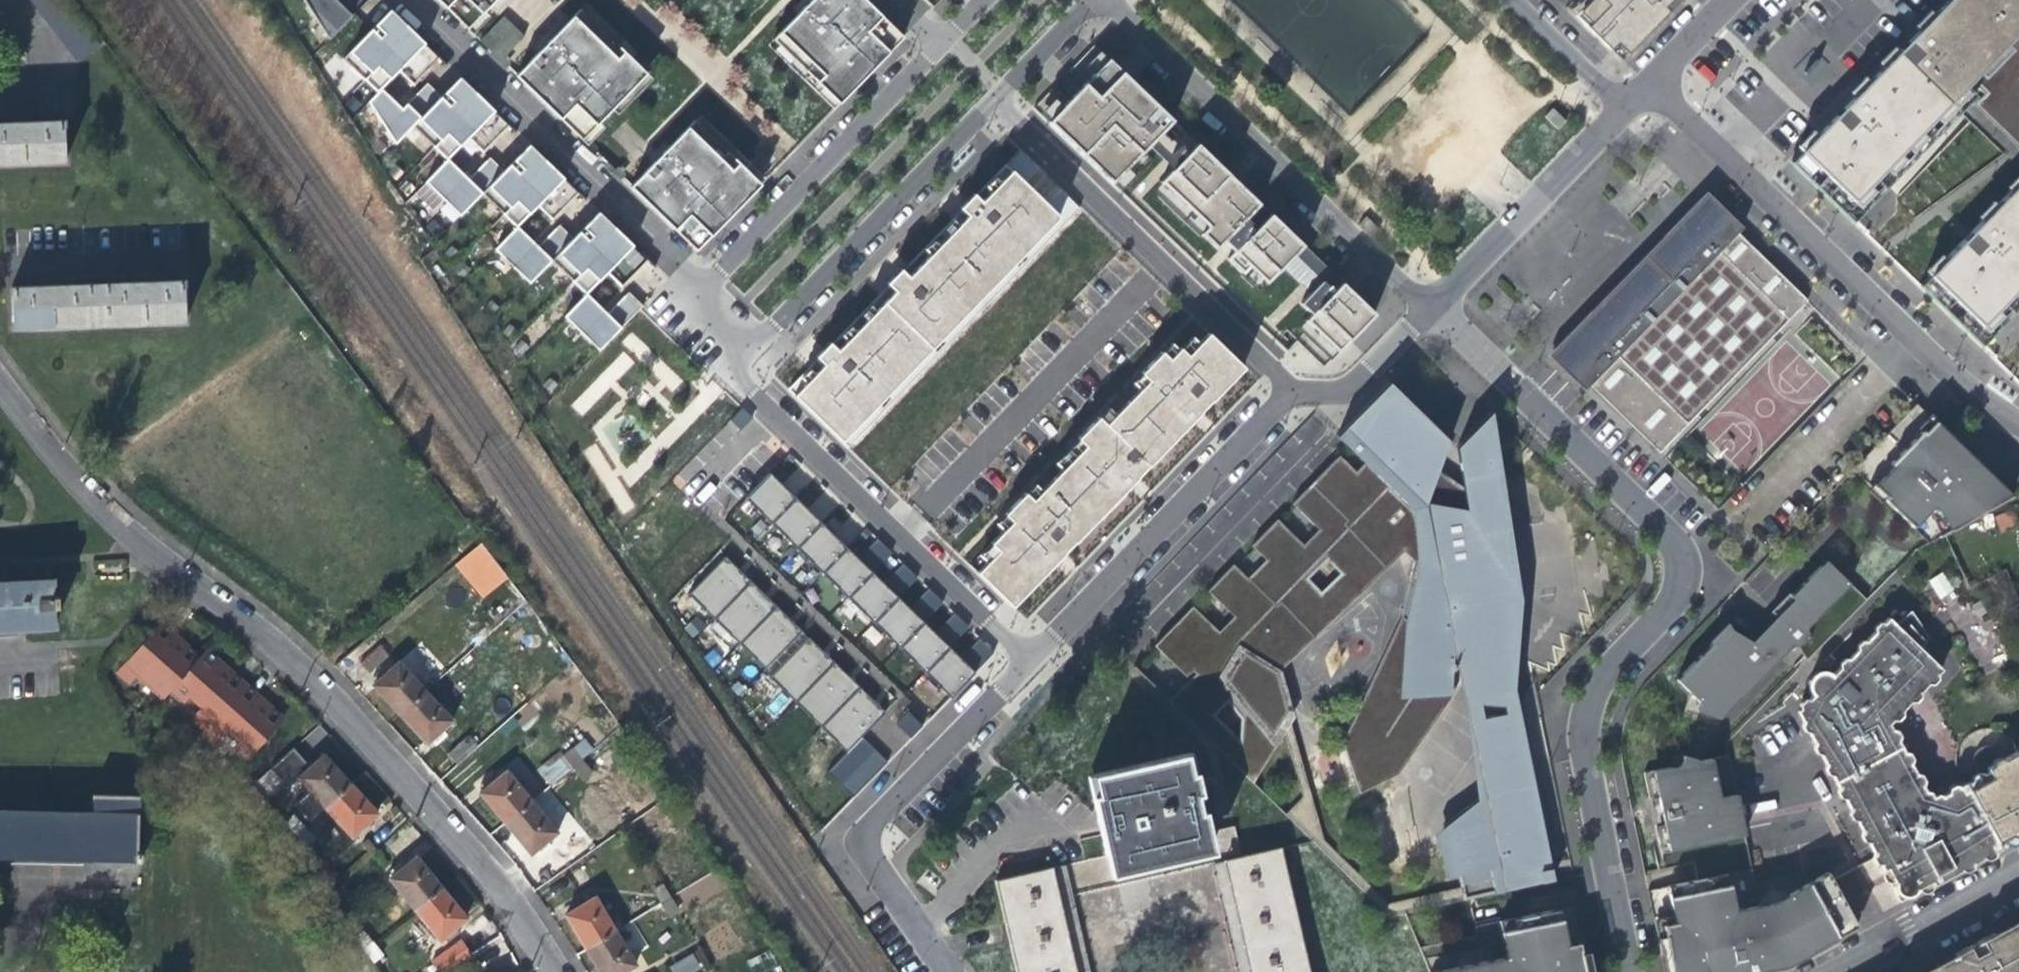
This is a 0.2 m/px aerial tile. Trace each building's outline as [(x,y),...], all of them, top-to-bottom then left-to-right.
[(77,65),(99,49),(62,0),(28,0),(77,65)] [(341,31),(352,19),(332,0),(309,0),(341,31)] [(466,31),(497,0),(434,0),(466,31)] [(839,106),(903,40),(863,0),(814,0),(812,2),(773,42),(839,106)] [(1571,17),(1594,39),(1620,64),(1637,46),(1660,21),(1670,11),(1681,0),(1587,0),(1571,17)] [(1919,28),(1909,39),(1893,56),(1952,112),(2016,173),(2018,177),(2018,0),(1947,0),(1919,28)] [(585,7),(580,12),(646,76),(651,70),(585,7)] [(646,76),(580,12),(551,41),(516,78),(582,142),(646,76)] [(382,22),(372,33),(379,40),(398,21),(391,13),(382,22)] [(524,40),(504,19),(479,44),(491,55),(502,66),(505,62),(504,61),(524,40)] [(369,80),(381,92),(398,74),(413,88),(433,68),(440,61),(398,21),(379,40),(372,33),(343,62),(365,84),(369,80)] [(834,111),(839,106),(773,42),(768,47),(834,111)] [(1085,68),(1094,76),(1108,62),(1099,54),(1085,68)] [(502,66),(491,55),(489,57),(505,72),(507,70),(511,67),(505,62),(502,66)] [(1952,112),(1893,56),(1826,125),(1818,134),(1793,161),(1845,220),(1952,112)] [(318,65),(325,72),(331,66),(323,59),(318,65)] [(1154,143),(1173,123),(1161,111),(1109,61),(1108,62),(1094,76),(1083,87),(1116,119),(1101,135),(1068,103),(1062,109),(1048,123),(1112,186),(1150,148),(1154,143)] [(369,80),(365,84),(377,96),(381,92),(369,80)] [(449,107),(468,88),(460,80),(452,89),(441,100),(449,107)] [(502,137),(510,129),(468,88),(449,107),(441,100),(432,91),(427,87),(402,112),(381,92),(377,96),(361,113),(395,147),(412,129),(434,151),(438,148),(450,160),(468,141),(483,156),(502,137)] [(1083,87),(1068,103),(1101,135),(1116,119),(1083,87)] [(1048,123),(1062,109),(1054,101),(1040,116),(1048,123)] [(343,111),(349,118),(356,112),(350,105),(343,111)] [(700,118),(695,124),(761,187),(767,182),(700,118)] [(631,191),(697,254),(761,187),(695,124),(669,150),(631,191)] [(66,125),(20,126),(0,127),(0,166),(67,163),(66,125)] [(835,438),(1068,201),(1003,138),(772,377),(835,438)] [(1150,148),(1173,170),(1188,155),(1181,147),(1171,158),(1154,143),(1150,148)] [(1282,267),(1302,246),(1270,216),(1260,227),(1249,217),(1260,206),(1197,146),(1188,155),(1173,170),(1161,183),(1177,199),(1192,213),(1207,228),(1201,235),(1217,250),(1224,243),(1234,253),(1227,260),(1242,275),(1243,276),(1250,268),(1266,284),(1282,267)] [(370,153),(376,159),(383,153),(377,147),(370,153)] [(438,148),(434,151),(447,164),(448,162),(450,160),(438,148)] [(522,156),(510,168),(518,175),(537,155),(530,148),(522,156)] [(572,204),(579,196),(537,155),(518,175),(510,168),(504,174),(497,167),(490,161),(469,182),(448,162),(447,164),(426,185),(460,219),(482,196),(504,218),(507,215),(520,227),(537,209),(553,224),(572,204)] [(604,168),(620,183),(626,177),(618,170),(615,173),(607,166),(604,168)] [(387,180),(394,186),(400,180),(394,173),(387,180)] [(2016,173),(1912,282),(1971,339),(2018,289),(2018,177),(2016,173)] [(1177,199),(1161,183),(1152,192),(1169,208),(1177,199)] [(397,195),(403,201),(410,194),(403,188),(397,195)] [(1550,350),(1658,454),(1807,301),(1699,197),(1680,216),(1682,219),(1573,332),(1570,329),(1550,350)] [(1265,211),(1260,206),(1249,217),(1260,227),(1270,216),(1265,211)] [(1207,228),(1192,213),(1183,222),(1199,237),(1201,235),(1207,228)] [(507,215),(504,218),(516,231),(517,229),(520,227),(507,215)] [(592,223),(580,235),(588,242),(608,222),(599,215),(592,223)] [(643,268),(649,262),(608,222),(588,242),(580,235),(573,242),(567,236),(559,228),(538,250),(517,229),(516,231),(495,252),(530,286),(551,264),(574,285),(577,282),(589,294),(607,276),(622,290),(643,268)] [(428,231),(434,238),(441,232),(435,225),(428,231)] [(1297,281),(1317,260),(1302,246),(1282,267),(1297,281)] [(446,257),(452,264),(459,258),(453,251),(446,257)] [(1338,353),(1375,316),(1339,282),(1317,260),(1297,281),(1311,294),(1300,305),(1311,316),(1306,321),(1326,341),(1338,353)] [(457,273),(463,279),(470,273),(464,267),(457,273)] [(1250,268),(1243,276),(1242,275),(1241,276),(1258,292),(1266,284),(1250,268)] [(574,285),(586,297),(589,294),(577,282),(574,285)] [(184,325),(182,286),(143,287),(49,290),(16,291),(17,330),(184,325)] [(601,355),(644,309),(638,303),(629,295),(608,317),(586,297),(564,320),(601,355)] [(479,304),(485,311),(492,305),(486,299),(479,304)] [(1326,341),(1306,321),(1297,330),(1318,350),(1326,341)] [(1218,422),(1257,382),(1196,324),(964,562),(1026,621),(1069,577),(1113,532),(1166,477),(1218,422)] [(503,336),(510,342),(516,335),(510,329),(503,336)] [(1297,342),(1283,357),(1307,380),(1321,366),(1297,342)] [(516,351),(522,358),(528,353),(523,346),(516,351)] [(544,389),(550,395),(557,389),(551,383),(544,389)] [(1413,542),(1412,563),(1400,619),(1340,744),(1358,797),(1399,776),(1406,764),(1452,695),(1457,631),(1467,631),(1475,623),(1488,635),(1511,602),(1493,489),(1471,487),(1459,501),(1433,482),(1444,441),(1386,385),(1335,437),(1346,447),(1363,464),(1415,510),(1413,542)] [(1489,413),(1463,440),(1468,464),(1492,474),(1500,477),(1489,413)] [(1935,510),(1962,536),(2008,490),(1938,420),(1873,485),(1916,529),(1935,510)] [(1275,675),(1413,542),(1415,510),(1363,464),(1354,473),(1337,457),(1290,505),(1316,530),(1301,546),(1275,521),(1249,548),(1263,562),(1246,580),(1232,566),(1205,593),(1231,618),(1216,633),(1190,608),(1152,648),(1188,682),(1168,703),(1253,785),(1276,744),(1228,678),(1224,684),(1218,676),(1236,647),(1243,652),(1242,654),(1275,675)] [(1492,474),(1493,489),(1511,602),(1488,635),(1475,623),(1467,631),(1462,695),(1483,796),(1492,789),(1487,760),(1521,733),(1521,697),(1519,599),(1500,477),(1492,474)] [(744,500),(770,525),(795,500),(770,475),(761,483),(752,492),(744,500)] [(821,525),(795,500),(770,525),(796,550),(821,525)] [(1919,526),(1932,539),(1947,524),(1934,511),(1919,526)] [(1989,522),(1996,538),(2016,530),(2010,513),(1989,522)] [(847,550),(821,525),(796,550),(822,576),(847,550)] [(481,600),(509,578),(480,542),(453,564),(481,600)] [(873,575),(847,550),(822,576),(847,601),(873,575)] [(687,596),(712,621),(749,584),(723,558),(687,596)] [(1670,684),(1715,723),(1845,579),(1824,561),(1751,643),(1727,621),(1670,684)] [(1942,571),(1928,580),(1939,598),(1953,590),(1942,571)] [(898,599),(873,575),(847,601),(872,625),(898,599)] [(0,585),(0,632),(52,630),(51,611),(56,611),(56,598),(51,599),(50,582),(0,585)] [(775,609),(749,584),(712,621),(737,646),(775,609)] [(924,625),(898,599),(872,625),(899,651),(924,625)] [(800,634),(775,609),(737,646),(763,672),(800,634)] [(1863,845),(1894,902),(1898,908),(1947,881),(1998,853),(1966,796),(1961,788),(1927,807),(1922,799),(1908,772),(1889,726),(1941,669),(1881,621),(1828,675),(1819,674),(1810,676),(1807,687),(1807,698),(1800,704),(1796,712),(1838,800),(1848,819),(1854,821),(1857,826),(1863,837),(1863,845)] [(924,676),(950,649),(924,625),(899,651),(924,676)] [(207,749),(219,737),(223,733),(235,744),(232,748),(235,751),(261,729),(274,718),(260,705),(233,681),(201,652),(194,660),(181,649),(156,626),(111,673),(124,685),(129,678),(131,680),(135,675),(145,684),(144,686),(158,700),(167,690),(180,702),(184,698),(196,707),(192,712),(181,726),(207,749)] [(441,633),(454,647),(462,641),(450,627),(441,633)] [(793,705),(833,666),(807,640),(767,679),(793,705)] [(454,647),(464,659),(471,653),(462,641),(454,647)] [(1462,901),(1459,889),(1388,906),(1322,842),(1313,808),(1275,675),(1242,654),(1243,652),(1236,647),(1218,676),(1224,684),(1228,678),(1276,744),(1282,733),(1301,798),(1285,816),(1391,919),(1403,916),(1462,901)] [(950,701),(975,674),(950,649),(924,676),(950,701)] [(379,650),(358,666),(368,676),(388,659),(379,650)] [(476,658),(471,653),(464,659),(473,670),(482,664),(476,658)] [(385,704),(397,718),(423,694),(398,666),(372,689),(385,704)] [(819,730),(858,691),(833,666),(793,705),(819,730)] [(441,691),(434,697),(444,709),(451,703),(441,691)] [(845,756),(884,716),(858,691),(819,730),(845,756)] [(450,724),(423,694),(397,718),(412,734),(424,747),(450,724)] [(180,702),(192,712),(196,707),(184,698),(180,702)] [(279,722),(274,718),(261,729),(235,751),(245,760),(279,722)] [(219,737),(232,748),(235,744),(223,733),(219,737)] [(1552,879),(1521,733),(1487,760),(1492,789),(1483,796),(1466,809),(1471,815),(1448,833),(1450,847),(1459,889),(1462,901),(1552,879)] [(455,768),(474,751),(464,739),(444,756),(455,768)] [(563,758),(572,771),(581,764),(572,753),(563,758)] [(1976,789),(2003,836),(2010,833),(2011,830),(2018,833),(2017,837),(2018,841),(2018,755),(1992,770),(1982,776),(1987,783),(1976,789)] [(1723,756),(1640,773),(1656,850),(1738,833),(1723,756)] [(547,791),(550,789),(572,771),(558,757),(535,775),(547,791)] [(297,781),(323,810),(348,787),(338,776),(322,758),(297,781)] [(589,775),(581,764),(572,771),(581,780),(582,782),(589,775)] [(1090,787),(1107,867),(1111,886),(1214,863),(1209,842),(1192,765),(1090,787)] [(269,768),(253,793),(279,779),(269,768)] [(558,798),(581,780),(572,771),(550,789),(558,798)] [(492,812),(503,826),(529,805),(504,775),(478,796),(492,812)] [(360,800),(348,787),(323,810),(350,840),(375,817),(360,800)] [(1966,796),(1998,853),(2018,841),(2017,837),(2018,833),(2011,830),(2010,833),(2003,836),(1976,789),(1966,796)] [(90,816),(0,813),(0,860),(132,863),(133,864),(139,864),(139,856),(134,855),(136,798),(90,797),(90,816)] [(554,836),(529,805),(503,826),(516,843),(528,858),(554,836)] [(311,841),(301,830),(294,837),(304,847),(311,841)] [(1209,842),(1214,863),(1111,886),(1107,867),(1054,879),(1075,971),(1090,971),(1075,908),(1211,877),(1233,971),(1247,971),(1224,871),(1241,867),(1235,836),(1209,842)] [(1247,971),(1307,971),(1281,858),(1241,867),(1224,871),(1247,971)] [(388,882),(412,912),(439,891),(425,874),(414,860),(388,882)] [(1671,900),(1677,925),(1666,927),(1676,971),(1781,971),(1794,969),(1862,931),(1830,874),(1779,902),(1742,910),(1737,886),(1671,900)] [(1054,879),(997,891),(1007,936),(1015,971),(1075,971),(1054,879)] [(651,894),(658,907),(667,901),(660,888),(651,894)] [(451,905),(439,891),(412,912),(437,943),(464,921),(451,905)] [(571,932),(583,952),(610,935),(591,901),(562,918),(571,932)] [(675,914),(667,901),(658,907),(665,920),(675,914)] [(1442,971),(1589,971),(1573,905),(1487,926),(1492,950),(1439,962),(1442,971)] [(1979,947),(1931,971),(2018,971),(2018,925),(1979,947)] [(352,941),(362,953),(370,947),(361,935),(352,941)] [(610,935),(583,952),(595,971),(626,971),(630,969),(610,935)] [(451,969),(467,959),(458,944),(430,966),(434,971),(447,971),(451,969)] [(379,958),(370,947),(362,953),(371,965),(379,958)] [(673,971),(695,971),(701,969),(693,955),(670,968),(673,971)]
